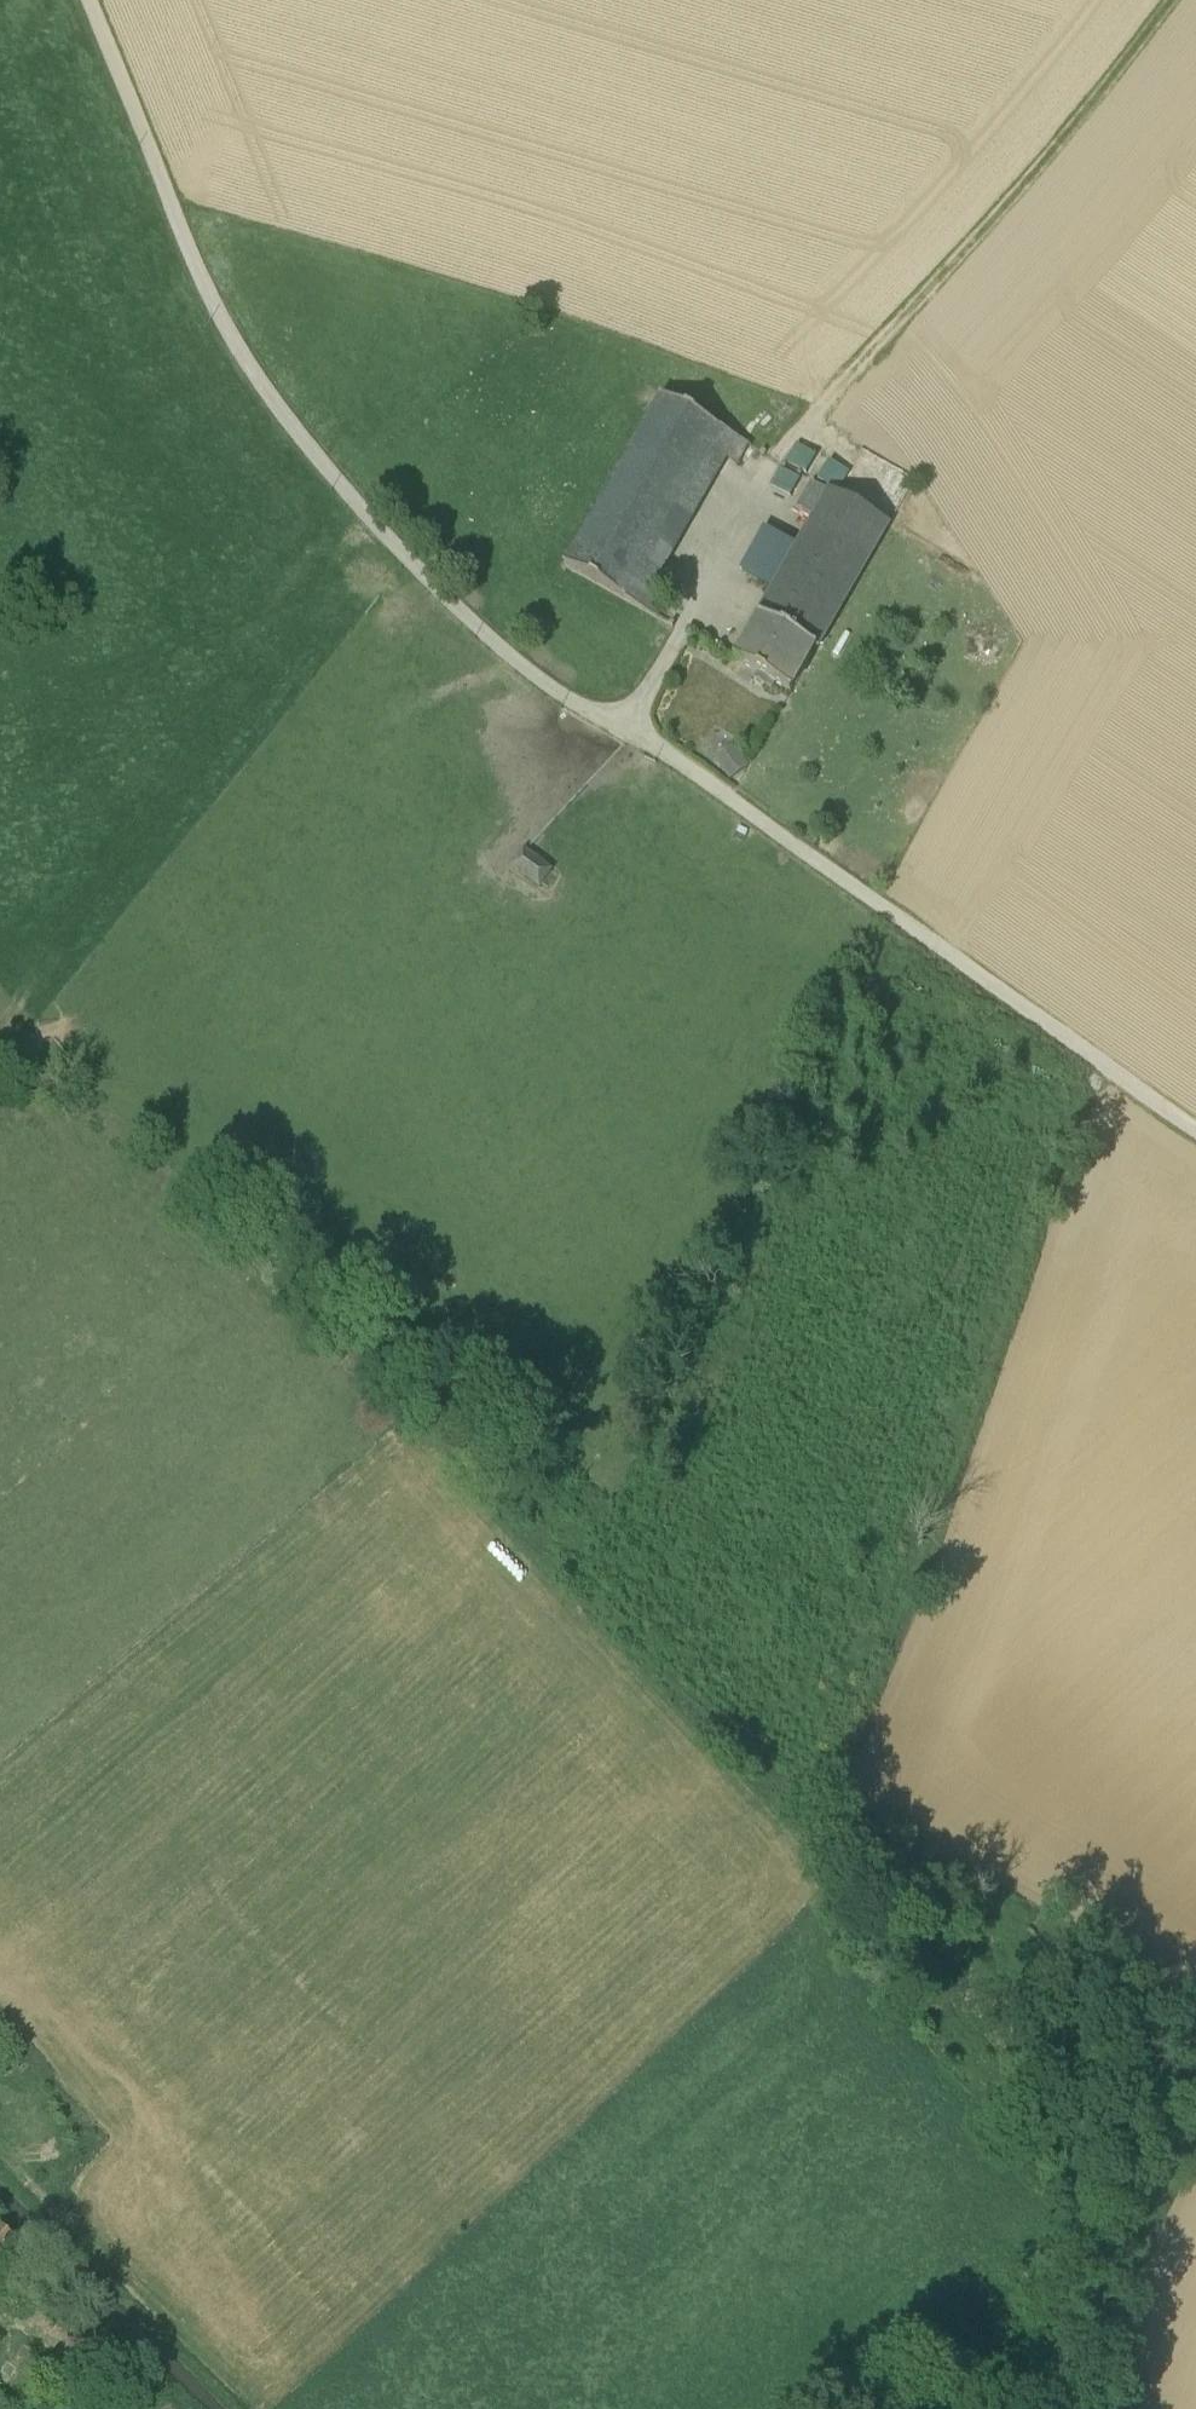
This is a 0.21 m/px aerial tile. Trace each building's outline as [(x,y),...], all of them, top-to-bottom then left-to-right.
[(677,398),(574,574),(684,638),(690,628),(664,613),(754,460),(836,507),(804,561),(776,544),(753,582),(783,600),(750,657),(702,629),(693,645),(811,714),(915,537),(677,398)] [(727,778),(747,766),(734,743),(714,755),(727,778)]
